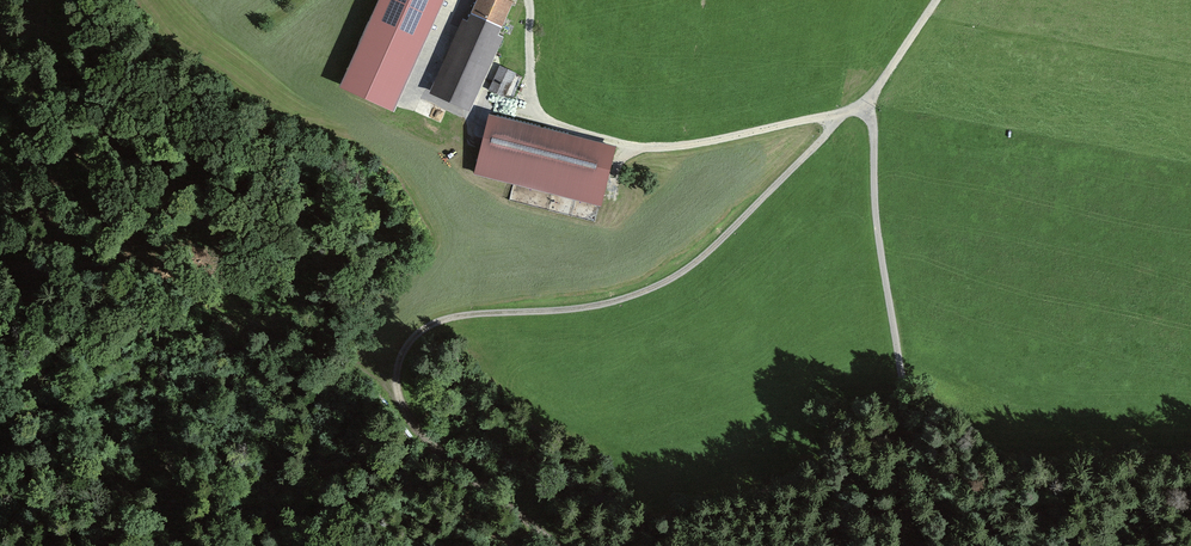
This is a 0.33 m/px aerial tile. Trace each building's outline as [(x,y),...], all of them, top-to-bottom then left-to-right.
[(342,88),(398,110),(441,0),(376,0),(342,88)] [(464,15),(430,93),(472,111),(504,39),(498,37),(514,0),(479,0),(471,18),(464,15)] [(518,73),(499,66),(489,90),(508,98),(518,73)] [(617,149),(490,117),(476,174),(602,206),(617,149)]
